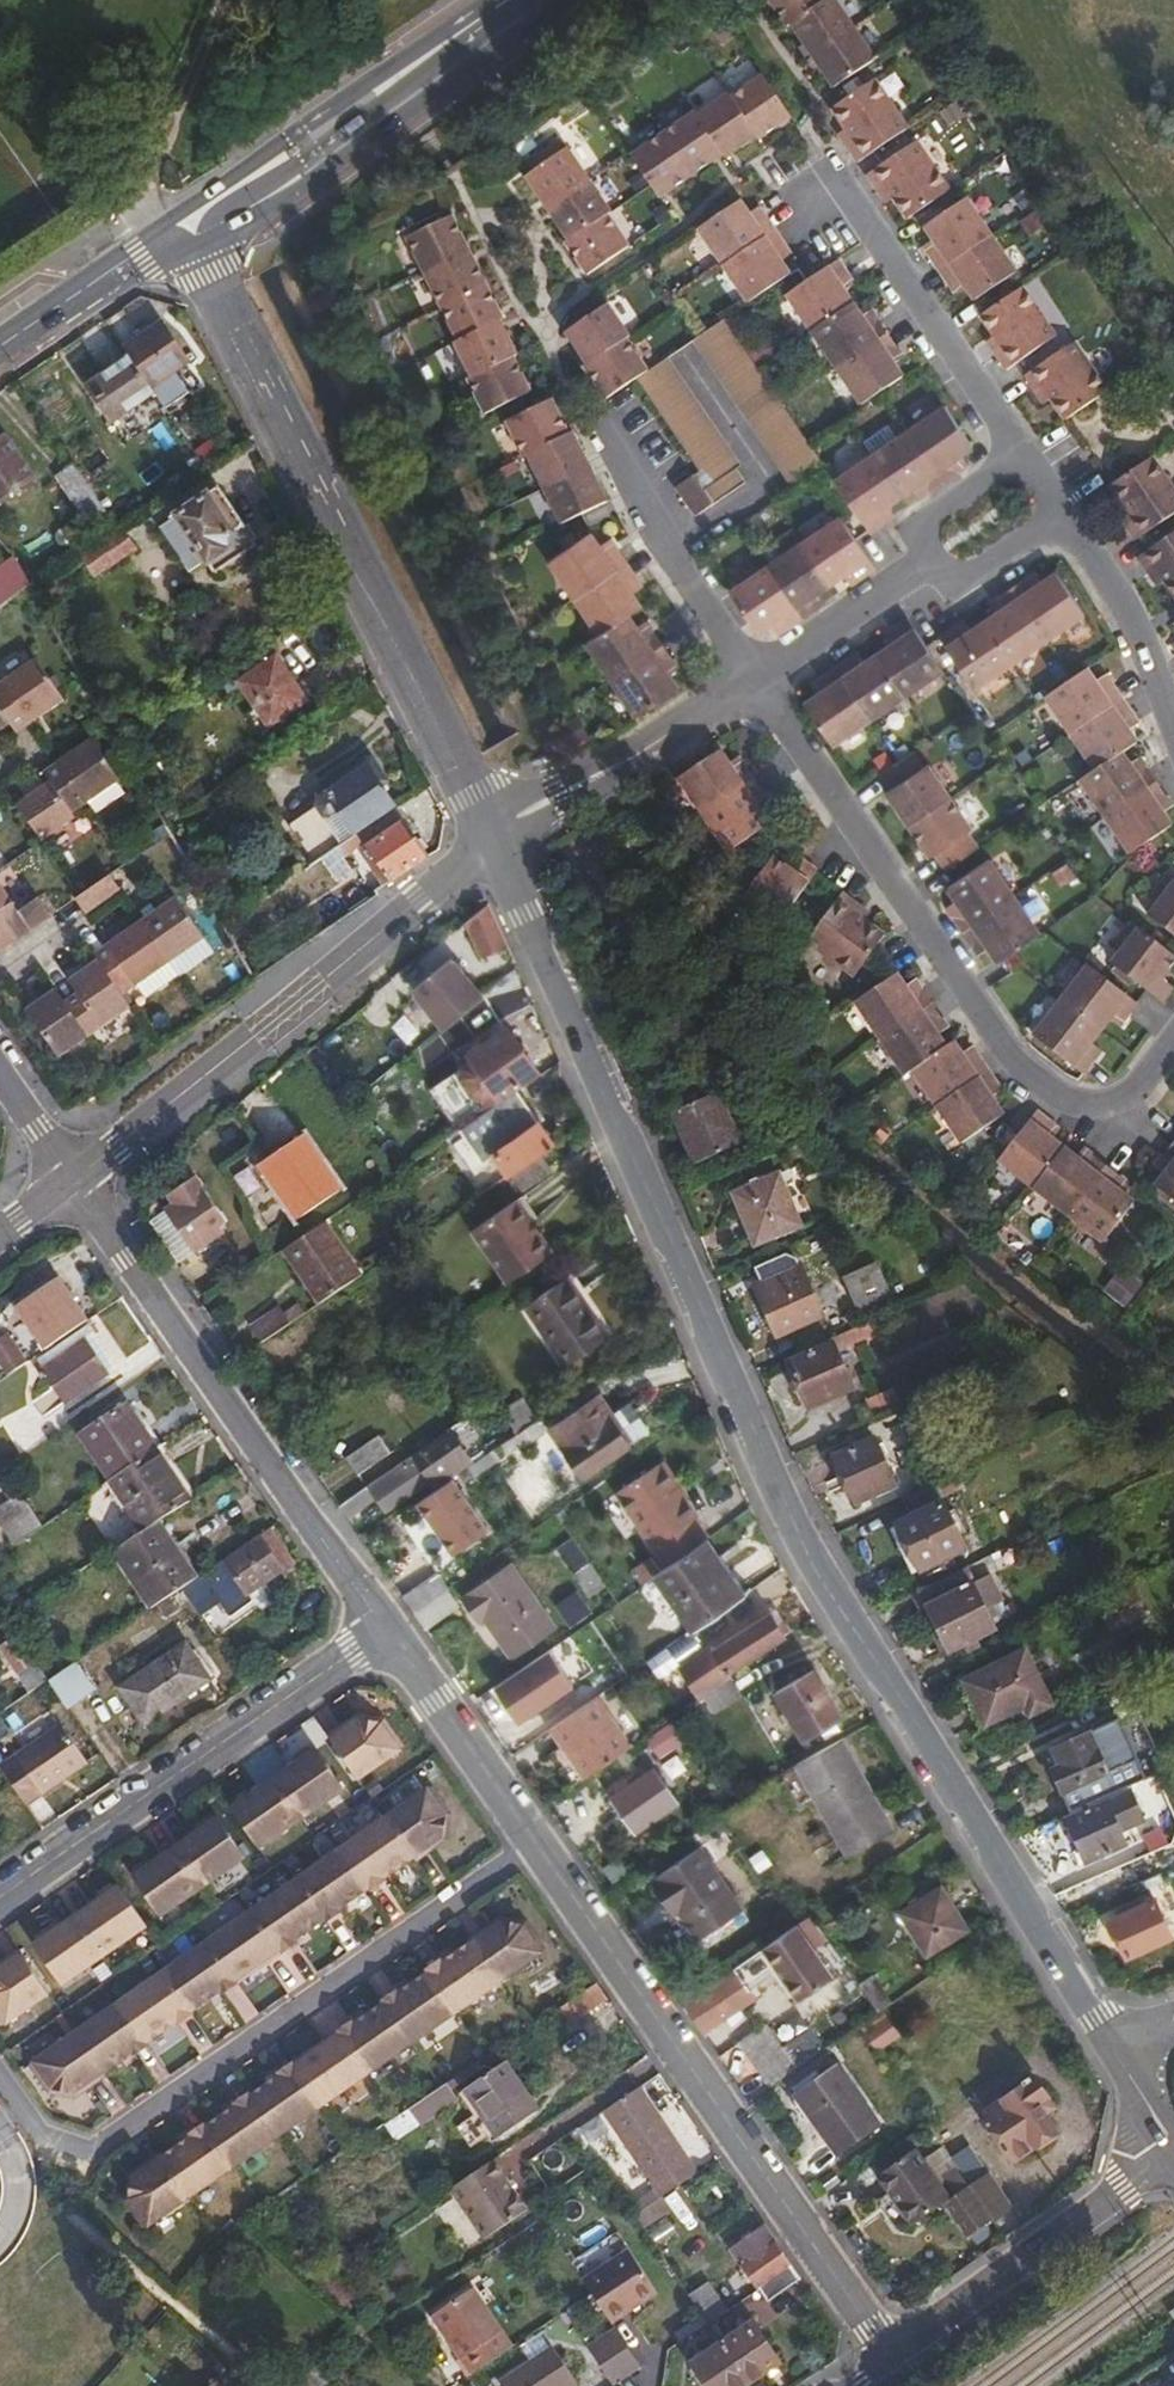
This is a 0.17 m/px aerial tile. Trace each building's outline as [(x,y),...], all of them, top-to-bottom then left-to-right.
[(773,3),(787,24),(790,22),(823,0),(771,0),(773,3)] [(790,22),(804,42),(810,52),(812,54),(817,50),(820,48),(853,26),(836,0),(823,0),(790,22)] [(723,23),(711,33),(718,43),(732,33),(723,23)] [(817,50),(812,54),(823,70),(834,86),(875,58),(853,26),(820,48),(817,50)] [(731,97),(756,134),(758,137),(777,125),(791,116),(763,74),(731,97)] [(894,74),(880,83),(890,97),(904,88),(894,74)] [(848,145),(858,160),(909,126),(880,83),(876,76),(832,106),(846,127),(842,130),(851,142),(848,145)] [(728,93),(697,115),(722,152),(725,156),(744,143),(756,134),(731,97),(729,93),(728,93)] [(694,111),(663,133),(691,174),(702,166),(722,152),(697,115),(694,111)] [(844,139),(848,145),(851,142),(842,130),(839,132),(844,139)] [(631,155),(649,183),(658,196),(679,182),(691,174),(663,133),(631,155)] [(907,218),(949,189),(917,140),(867,174),(878,191),(881,189),(889,202),(894,199),(907,218)] [(567,147),(526,175),(537,191),(547,207),(589,179),(567,147)] [(589,179),(547,207),(557,221),(569,238),(607,212),(610,210),(589,179)] [(887,204),(889,202),(881,189),(878,191),(887,204)] [(938,270),(991,234),(966,197),(924,226),(933,240),(927,244),(933,252),(929,256),(938,270)] [(722,264),(722,265),(774,229),(765,215),(760,218),(754,209),(749,212),(739,199),(698,227),(722,264)] [(760,218),(765,215),(759,206),(754,209),(760,218)] [(607,212),(569,238),(565,241),(578,259),(587,273),(629,245),(607,212)] [(459,229),(452,214),(406,236),(423,270),(469,248),(459,229)] [(748,301),(790,273),(781,261),(787,257),(782,249),(786,246),(774,229),(722,265),(748,301)] [(1017,272),(991,234),(938,270),(950,286),(954,282),(960,291),(965,288),(974,301),(1017,272)] [(933,252),(927,244),(923,246),(929,256),(933,252)] [(787,257),(792,255),(786,246),(782,249),(787,257)] [(469,248),(423,270),(440,305),(486,282),(477,266),(469,248)] [(810,331),(853,302),(846,291),(851,287),(845,278),(849,275),(838,259),(806,280),(785,294),(810,331)] [(845,278),(851,287),(856,284),(849,275),(845,278)] [(486,282),(440,305),(457,339),(499,319),(503,317),(493,298),(486,282)] [(955,294),(960,291),(954,282),(950,286),(955,294)] [(1056,335),(1022,285),(980,314),(994,336),(991,339),(999,351),(996,354),(1006,370),(1056,335)] [(627,336),(631,333),(608,301),(606,302),(565,331),(575,345),(587,363),(627,336)] [(835,367),(888,332),(876,315),(872,317),(866,308),(860,312),(853,302),(810,331),(835,367)] [(872,317),(876,315),(870,306),(866,308),(872,317)] [(694,338),(703,352),(734,332),(724,318),(700,333),(694,338)] [(457,339),(454,341),(471,375),(513,355),(516,353),(506,333),(499,319),(457,339)] [(163,320),(124,348),(131,358),(153,390),(155,394),(166,411),(191,393),(176,373),(192,362),(163,320)] [(703,352),(713,365),(742,345),(734,332),(703,352)] [(861,404),(903,375),(895,364),(901,360),(895,350),(899,348),(888,332),(835,367),(861,404)] [(635,378),(649,368),(627,336),(587,363),(584,365),(596,383),(606,397),(635,378)] [(987,341),(996,354),(999,351),(991,339),(987,341)] [(1065,419),(1107,390),(1074,340),(1024,374),(1035,391),(1039,388),(1047,401),(1051,398),(1065,419)] [(757,367),(767,360),(754,341),(752,343),(745,349),(752,359),(757,367)] [(713,365),(722,379),(752,359),(745,349),(742,345),(713,365)] [(895,350),(901,360),(905,356),(899,348),(895,350)] [(471,375),(467,378),(485,415),(531,392),(524,377),(513,355),(471,375)] [(675,371),(666,357),(649,368),(635,378),(645,392),(675,371)] [(112,422),(155,394),(153,390),(131,358),(88,386),(112,422)] [(722,379),(731,392),(761,372),(757,367),(752,359),(722,379)] [(684,384),(675,371),(645,392),(654,405),(684,384)] [(731,392),(739,406),(770,385),(761,372),(731,392)] [(693,398),(684,384),(654,405),(663,419),(693,398)] [(739,406),(749,419),(779,399),(770,385),(739,406)] [(1043,404),(1047,401),(1039,388),(1035,391),(1043,404)] [(505,420),(523,455),(526,453),(568,432),(559,414),(551,398),(505,420)] [(702,411),(693,398),(663,419),(672,432),(702,411)] [(749,419),(758,432),(788,411),(782,403),(779,399),(749,419)] [(959,455),(972,446),(944,404),(907,429),(942,481),(952,475),(957,471),(954,466),(963,461),(959,455)] [(711,425),(702,411),(672,432),(681,445),(711,425)] [(758,432),(767,446),(797,425),(788,411),(758,432)] [(720,438),(711,425),(681,445),(690,459),(720,438)] [(767,446),(776,459),(806,438),(797,425),(767,446)] [(933,487),(942,481),(907,429),(871,454),(899,496),(911,488),(915,494),(923,488),(926,492),(933,487)] [(526,453),(544,487),(588,465),(581,449),(572,430),(568,432),(526,453)] [(0,439),(0,502),(35,477),(6,435),(0,439)] [(730,451),(720,438),(690,459),(698,471),(699,472),(730,451)] [(815,452),(807,440),(806,438),(776,459),(785,473),(815,452)] [(209,443),(194,453),(203,465),(217,456),(209,443)] [(739,465),(730,451),(699,472),(704,479),(699,483),(703,489),(734,468),(739,465)] [(785,473),(794,487),(812,475),(825,466),(815,452),(785,473)] [(899,496),(871,454),(833,480),(867,532),(885,520),(882,516),(891,510),(887,504),(899,496)] [(1173,512),(1173,487),(1152,455),(1109,485),(1123,506),(1120,508),(1129,522),(1125,524),(1135,538),(1173,512)] [(957,471),(966,465),(963,461),(954,466),(957,471)] [(108,515),(73,464),(55,476),(90,529),(94,525),(108,515)] [(588,465),(544,487),(561,523),(606,500),(593,474),(588,465)] [(743,482),(734,468),(703,489),(713,503),(713,502),(743,482)] [(699,483),(693,474),(675,486),(681,495),(699,483)] [(703,489),(699,483),(681,495),(695,515),(713,503),(703,489)] [(173,517),(160,527),(189,571),(206,560),(210,568),(214,573),(256,546),(254,542),(258,539),(248,524),(244,528),(240,524),(215,487),(210,490),(173,516),(173,517)] [(918,498),(926,492),(923,488),(915,494),(918,498)] [(1116,511),(1125,524),(1129,522),(1120,508),(1116,511)] [(894,514),(891,510),(882,516),(885,520),(894,514)] [(874,567),(840,516),(803,541),(832,584),(844,576),(848,581),(856,574),(859,578),(866,573),(874,567)] [(116,533),(82,555),(87,561),(96,576),(102,572),(136,549),(122,528),(116,533)] [(548,562),(573,597),(626,561),(616,547),(612,550),(606,541),(600,545),(591,532),(548,562)] [(1173,595),(1173,532),(1137,557),(1149,573),(1152,570),(1161,584),(1165,581),(1173,595)] [(610,538),(606,541),(612,550),(616,547),(610,538)] [(802,542),(766,565),(801,617),(816,606),(814,603),(823,597),(820,592),(831,585),(832,584),(803,541),(802,542)] [(18,594),(29,587),(32,585),(30,583),(15,559),(2,568),(18,594)] [(626,561),(573,597),(575,600),(597,634),(628,613),(640,604),(633,593),(638,589),(632,580),(637,577),(626,561)] [(729,591),(758,634),(772,625),(775,630),(783,624),(786,627),(793,622),(801,617),(766,565),(729,591)] [(18,594),(2,568),(0,569),(0,600),(3,605),(18,594)] [(1036,570),(1027,576),(1030,580),(1039,574),(1036,570)] [(1152,570),(1149,573),(1157,586),(1161,584),(1152,570)] [(1012,586),(1048,640),(1085,614),(1056,571),(1043,580),(1039,574),(1030,580),(1027,576),(1012,586)] [(856,574),(848,581),(850,584),(859,578),(856,574)] [(643,587),(637,577),(632,580),(638,589),(643,587)] [(1048,640),(1012,586),(998,596),(1001,601),(991,606),(995,612),(983,621),(1012,664),(1048,640)] [(1001,601),(998,596),(988,602),(991,606),(1001,601)] [(814,603),(816,606),(825,601),(823,597),(814,603)] [(597,634),(585,642),(610,678),(663,642),(653,628),(649,631),(643,622),(637,626),(628,613),(597,634)] [(906,695),(943,670),(926,644),(907,617),(897,624),(890,628),(894,633),(885,639),(889,644),(877,652),(906,695)] [(647,619),(643,622),(649,631),(653,628),(647,619)] [(963,619),(960,620),(954,625),(957,629),(966,623),(963,619)] [(1012,664),(983,621),(976,626),(970,629),(966,623),(957,629),(954,625),(938,636),(944,645),(974,689),(1012,664)] [(775,630),(777,633),(786,627),(783,624),(775,630)] [(890,628),(885,632),(882,634),(885,639),(894,633),(890,628)] [(663,642),(610,678),(635,715),(678,686),(670,675),(676,671),(670,662),(674,659),(663,642)] [(852,661),(861,655),(858,651),(849,657),(852,661)] [(906,695),(877,652),(865,661),(861,655),(852,661),(849,657),(834,668),(870,720),(906,695)] [(276,655),(237,682),(269,729),(309,700),(276,655)] [(10,723),(16,733),(30,724),(64,700),(37,659),(0,684),(0,709),(10,723)] [(680,668),(674,659),(670,662),(676,671),(680,668)] [(1069,733),(1122,698),(1113,685),(1109,688),(1103,679),(1098,683),(1087,667),(1073,676),(1044,697),(1069,733)] [(832,746),(870,720),(834,668),(819,678),(822,682),(813,688),(817,694),(804,703),(832,746)] [(1109,688),(1113,685),(1108,676),(1103,679),(1109,688)] [(810,684),(813,688),(822,682),(819,678),(810,684)] [(1122,751),(1137,740),(1126,726),(1132,722),(1126,713),(1130,710),(1122,698),(1069,733),(1094,770),(1122,751)] [(10,723),(0,709),(0,730),(10,723)] [(1126,713),(1132,722),(1136,719),(1130,710),(1126,713)] [(44,772),(49,780),(50,780),(73,812),(119,780),(91,739),(57,763),(44,772)] [(677,777),(702,814),(756,778),(745,764),(740,767),(734,758),(729,762),(719,748),(677,777)] [(906,825),(951,794),(929,762),(928,763),(917,748),(875,777),(885,793),(884,793),(906,825)] [(1103,816),(1157,780),(1145,763),(1140,766),(1134,757),(1129,761),(1122,751),(1094,770),(1079,780),(1103,816)] [(1140,766),(1145,763),(1139,754),(1134,757),(1140,766)] [(739,755),(734,758),(740,767),(745,764),(739,755)] [(356,834),(395,807),(381,786),(386,782),(375,765),(368,762),(317,798),(314,806),(322,818),(326,819),(339,809),(356,834)] [(756,778),(702,814),(728,853),(772,824),(760,807),(766,804),(760,795),(764,791),(756,778)] [(1136,848),(1172,824),(1165,813),(1170,809),(1164,800),(1168,797),(1157,780),(1103,816),(1129,853),(1130,852),(1136,848)] [(17,805),(41,840),(75,817),(50,782),(32,795),(17,805)] [(760,795),(766,804),(771,800),(764,791),(760,795)] [(944,869),(980,846),(969,831),(975,828),(951,794),(906,825),(929,858),(934,855),(944,869)] [(1164,800),(1170,809),(1173,806),(1168,797),(1164,800)] [(427,857),(395,810),(359,835),(365,843),(368,847),(363,851),(370,860),(367,861),(384,886),(391,881),(427,857)] [(154,845),(170,833),(164,823),(147,833),(154,845)] [(365,843),(359,835),(354,838),(339,848),(345,857),(365,843)] [(339,848),(321,860),(337,883),(355,872),(345,857),(339,848)] [(810,878),(816,870),(800,858),(792,869),(772,854),(741,896),(736,903),(759,920),(765,912),(778,921),(810,878)] [(962,930),(1014,894),(990,858),(947,888),(955,900),(950,904),(957,914),(953,916),(952,917),(955,920),(959,926),(960,927),(961,930),(962,930)] [(1168,873),(1151,896),(1158,902),(1148,915),(1173,935),(1173,878),(1168,873)] [(80,907),(86,914),(120,890),(110,875),(80,896),(75,899),(80,907)] [(12,903),(0,886),(0,911),(12,903)] [(836,898),(805,941),(853,976),(884,933),(864,919),(866,916),(854,907),(856,903),(841,892),(836,898)] [(1025,941),(1039,931),(1014,894),(962,930),(963,933),(965,934),(966,937),(972,946),(976,943),(984,953),(989,949),(996,961),(1004,955),(1025,941)] [(18,912),(30,930),(51,916),(55,913),(43,895),(18,912)] [(180,975),(181,977),(215,953),(205,938),(177,896),(157,910),(146,917),(142,920),(180,975)] [(146,917),(157,910),(152,902),(141,909),(146,917)] [(489,902),(489,903),(464,923),(433,950),(451,982),(468,971),(484,964),(480,955),(507,943),(489,902)] [(13,942),(30,930),(18,912),(12,903),(0,911),(0,923),(13,942)] [(854,907),(866,916),(868,913),(856,903),(854,907)] [(103,948),(95,954),(99,960),(111,978),(123,995),(137,985),(146,999),(180,975),(142,920),(107,945),(103,948)] [(1131,921),(1113,943),(1121,949),(1111,963),(1162,1003),(1173,988),(1173,987),(1164,978),(1173,964),(1173,954),(1132,922),(1131,921)] [(13,942),(0,923),(0,951),(13,942)] [(979,956),(984,953),(976,943),(972,946),(979,956)] [(65,1002),(89,1037),(132,1008),(123,995),(111,978),(99,960),(68,981),(73,987),(77,993),(65,1002)] [(1100,974),(1088,964),(1061,999),(1102,1032),(1111,1020),(1116,1024),(1123,1016),(1127,1019),(1139,1003),(1100,974)] [(889,977),(854,1000),(879,1037),(932,1002),(923,988),(919,990),(913,981),(906,986),(897,971),(889,977)] [(917,978),(913,981),(919,990),(923,988),(917,978)] [(212,984),(199,993),(206,1003),(219,995),(212,984)] [(59,1058),(89,1037),(65,1002),(56,989),(26,1010),(59,1058)] [(1102,1032),(1061,999),(1033,1035),(1083,1075),(1095,1059),(1092,1056),(1098,1047),(1093,1043),(1102,1032)] [(165,1014),(154,1022),(160,1030),(171,1022),(165,1014)] [(1123,1016),(1116,1024),(1120,1027),(1127,1019),(1123,1016)] [(943,1019),(939,1020),(945,1030),(949,1027),(943,1019)] [(429,1090),(458,1131),(460,1129),(517,1090),(540,1074),(506,1027),(467,1054),(458,1062),(461,1066),(459,1067),(459,1070),(429,1090)] [(911,1069),(936,1105),(988,1070),(979,1055),(974,1059),(968,1049),(972,1047),(963,1033),(911,1069)] [(976,1052),(972,1047),(968,1049),(974,1059),(979,1055),(976,1052)] [(988,1070),(936,1105),(962,1143),(1005,1114),(995,1101),(1001,1098),(995,1089),(999,1086),(988,1070)] [(739,1081),(731,1092),(744,1104),(752,1093),(739,1081)] [(1007,1094),(1004,1091),(1003,1092),(1001,1089),(999,1086),(995,1089),(1001,1098),(1007,1094)] [(542,1154),(556,1144),(517,1090),(460,1129),(465,1137),(483,1163),(494,1156),(508,1176),(542,1154)] [(719,1092),(672,1112),(694,1164),(742,1144),(719,1092)] [(999,1161),(1033,1187),(1064,1146),(1054,1138),(1058,1133),(1050,1126),(1052,1123),(1036,1111),(999,1161)] [(1050,1126),(1058,1133),(1061,1129),(1052,1123),(1050,1126)] [(303,1135),(260,1165),(298,1220),(342,1190),(303,1135)] [(486,1168),(483,1163),(465,1137),(453,1145),(475,1175),(486,1168)] [(1173,1143),(1162,1158),(1166,1161),(1159,1170),(1164,1173),(1155,1186),(1173,1201),(1173,1143)] [(1033,1187),(1067,1214),(1106,1164),(1096,1157),(1090,1152),(1083,1161),(1064,1146),(1033,1187)] [(1090,1152),(1081,1146),(1079,1150),(1087,1156),(1090,1152)] [(552,1170),(542,1154),(511,1174),(522,1191),(552,1170)] [(1155,1166),(1159,1170),(1166,1161),(1162,1158),(1155,1166)] [(1106,1164),(1067,1214),(1104,1242),(1135,1201),(1122,1192),(1126,1187),(1118,1180),(1121,1176),(1118,1174),(1106,1164)] [(380,1169),(369,1176),(375,1184),(385,1176),(380,1169)] [(780,1173),(733,1194),(755,1246),(802,1226),(780,1173)] [(1118,1180),(1126,1187),(1129,1183),(1121,1176),(1118,1180)] [(163,1198),(191,1259),(231,1241),(204,1180),(163,1198)] [(508,1283),(554,1252),(518,1199),(471,1230),(508,1283)] [(326,1221),(282,1250),(319,1304),(342,1289),(363,1275),(326,1221)] [(760,1282),(755,1285),(778,1337),(825,1316),(801,1264),(794,1267),(791,1261),(757,1276),(760,1282)] [(876,1262),(844,1277),(859,1310),(892,1295),(876,1262)] [(567,1277),(525,1305),(565,1363),(571,1359),(606,1334),(567,1277)] [(58,1278),(17,1308),(45,1350),(88,1320),(58,1278)] [(283,1313),(291,1324),(306,1314),(298,1302),(283,1313)] [(262,1343),(291,1324),(283,1313),(279,1307),(251,1326),(262,1343)] [(879,1317),(832,1338),(834,1342),(788,1362),(809,1408),(854,1388),(837,1349),(851,1343),(853,1347),(886,1332),(879,1317)] [(87,1338),(110,1372),(117,1367),(89,1326),(39,1360),(45,1368),(87,1338)] [(0,1339),(0,1364),(8,1376),(28,1362),(8,1334),(0,1339)] [(64,1404),(110,1372),(87,1338),(45,1368),(41,1370),(64,1404)] [(893,1391),(869,1402),(875,1416),(899,1405),(893,1391)] [(556,1425),(551,1429),(553,1430),(565,1448),(584,1476),(629,1445),(611,1418),(614,1416),(599,1395),(556,1425)] [(516,1435),(535,1421),(520,1399),(516,1402),(501,1410),(516,1435)] [(110,1480),(157,1448),(158,1448),(127,1402),(80,1435),(110,1480)] [(500,1445),(500,1446),(506,1457),(521,1447),(522,1450),(544,1434),(543,1433),(535,1421),(516,1435),(515,1436),(500,1445)] [(494,1435),(500,1445),(515,1436),(508,1425),(494,1435)] [(440,1482),(442,1485),(467,1468),(475,1463),(451,1428),(339,1505),(350,1522),(350,1520),(351,1520),(361,1512),(375,1499),(384,1512),(430,1481),(436,1477),(440,1482)] [(407,1450),(411,1454),(430,1441),(425,1435),(407,1450)] [(358,1476),(364,1485),(411,1454),(407,1450),(403,1443),(389,1455),(376,1437),(345,1458),(358,1476)] [(874,1439),(837,1456),(857,1503),(896,1486),(874,1439)] [(159,1521),(193,1500),(157,1448),(110,1480),(108,1481),(142,1532),(159,1521)] [(481,1458),(488,1469),(501,1459),(495,1449),(481,1458)] [(475,1463),(467,1468),(475,1478),(488,1469),(481,1458),(475,1463)] [(682,1499),(686,1497),(688,1495),(664,1461),(657,1464),(682,1499)] [(706,1539),(709,1537),(696,1518),(698,1515),(686,1497),(682,1499),(657,1464),(616,1493),(653,1546),(667,1566),(706,1539)] [(0,1474),(0,1502),(13,1494),(0,1474)] [(935,1486),(905,1500),(913,1517),(898,1523),(922,1571),(967,1550),(943,1502),(935,1486)] [(487,1528),(457,1487),(418,1515),(432,1534),(449,1556),(487,1528)] [(15,1544),(36,1530),(13,1494),(0,1502),(0,1523),(15,1544)] [(112,1551),(152,1610),(198,1578),(159,1521),(142,1532),(112,1551)] [(294,1563),(270,1529),(202,1576),(230,1618),(254,1601),(249,1594),(294,1563)] [(590,1562),(572,1537),(555,1548),(560,1555),(573,1574),(590,1562)] [(744,1594),(706,1539),(667,1566),(657,1573),(694,1628),(744,1594)] [(590,1562),(573,1574),(581,1587),(590,1599),(600,1591),(606,1587),(590,1562)] [(512,1564),(462,1597),(480,1622),(484,1619),(511,1657),(556,1626),(512,1564)] [(919,1590),(920,1590),(962,1570),(961,1570),(919,1590)] [(962,1570),(920,1590),(950,1652),(969,1644),(997,1630),(985,1607),(1004,1597),(992,1575),(973,1584),(970,1586),(962,1570)] [(404,1595),(403,1596),(414,1613),(449,1588),(437,1572),(404,1595)] [(449,1588),(414,1613),(426,1629),(428,1628),(461,1606),(449,1588)] [(1133,1590),(1097,1608),(1110,1634),(1147,1615),(1133,1590)] [(556,1607),(571,1627),(592,1612),(577,1592),(556,1607)] [(705,1695),(730,1678),(727,1673),(786,1635),(771,1613),(713,1650),(711,1646),(679,1668),(698,1699),(705,1695)] [(187,1643),(121,1688),(145,1723),(210,1679),(187,1643)] [(666,1647),(647,1661),(659,1678),(679,1665),(666,1647)] [(550,1648),(536,1658),(544,1671),(550,1667),(559,1661),(555,1655),(550,1648)] [(1026,1650),(964,1681),(986,1727),(1026,1707),(1031,1716),(1053,1705),(1026,1650)] [(76,1663),(49,1680),(68,1709),(95,1691),(76,1663)] [(515,1673),(506,1679),(519,1699),(541,1684),(527,1664),(516,1672),(515,1673)] [(815,1670),(777,1692),(804,1738),(842,1714),(815,1670)] [(744,1695),(731,1677),(730,1678),(705,1695),(717,1713),(744,1695)] [(598,1696),(551,1728),(584,1778),(632,1745),(598,1696)] [(0,1716),(0,1741),(12,1732),(0,1716)] [(360,1720),(331,1741),(358,1779),(400,1750),(382,1724),(360,1720)] [(1072,1813),(1157,1775),(1150,1756),(1139,1762),(1120,1720),(1094,1731),(1053,1750),(1060,1764),(1052,1768),(1064,1797),(1072,1813)] [(26,1805),(27,1806),(90,1762),(63,1724),(0,1765),(26,1805)] [(844,1738),(794,1766),(846,1857),(896,1829),(878,1799),(873,1802),(866,1788),(871,1785),(844,1738)] [(294,1767),(275,1779),(302,1819),(320,1806),(345,1789),(317,1750),(316,1751),(308,1749),(297,1757),(297,1764),(294,1767)] [(654,1767),(612,1797),(636,1832),(678,1803),(654,1767)] [(302,1819),(275,1779),(253,1794),(246,1792),(235,1800),(234,1807),(232,1808),(260,1848),(302,1819)] [(873,1802),(878,1799),(871,1785),(866,1788),(873,1802)] [(385,1818),(413,1857),(441,1838),(447,1816),(433,1799),(428,1789),(385,1818)] [(1109,1801),(1067,1820),(1086,1865),(1128,1846),(1121,1832),(1144,1822),(1131,1791),(1109,1801)] [(197,1833),(176,1847),(203,1887),(224,1872),(246,1857),(224,1824),(219,1818),(217,1819),(210,1817),(199,1823),(198,1825),(198,1832),(197,1833)] [(347,1858),(368,1888),(371,1891),(376,1887),(386,1881),(383,1878),(413,1857),(385,1818),(341,1849),(347,1858)] [(698,1939),(742,1909),(743,1909),(701,1846),(655,1877),(656,1879),(653,1882),(676,1916),(677,1915),(680,1913),(698,1939)] [(203,1887),(176,1847),(154,1862),(148,1859),(135,1868),(135,1875),(133,1876),(161,1916),(203,1887)] [(76,2032),(104,2071),(132,2052),(133,2055),(149,2043),(148,2041),(176,2021),(178,2024),(178,2023),(193,2013),(192,2011),(220,1991),(222,1993),(237,1982),(236,1980),(264,1960),(266,1963),(282,1952),(280,1949),(324,1918),(326,1922),(341,1911),(339,1909),(368,1888),(347,1858),(341,1849),(253,1910),(164,1971),(76,2032)] [(1131,1886),(1163,1872),(1155,1855),(1124,1869),(1131,1886)] [(96,1902),(77,1915),(105,1955),(122,1941),(147,1925),(120,1886),(118,1887),(112,1884),(100,1893),(99,1900),(96,1902)] [(942,1886),(901,1911),(927,1955),(969,1928),(942,1886)] [(1155,1897),(1109,1919),(1127,1957),(1173,1936),(1155,1897)] [(749,1920),(742,1909),(698,1939),(680,1913),(677,1915),(676,1916),(675,1916),(678,1922),(685,1932),(686,1932),(686,1933),(693,1943),(698,1945),(700,1945),(700,1947),(705,1949),(726,1935),(727,1934),(749,1920)] [(105,1955),(77,1915),(55,1930),(49,1927),(41,1933),(37,1936),(36,1943),(35,1944),(62,1984),(105,1955)] [(499,1924),(472,1943),(500,1982),(541,1953),(524,1929),(499,1924)] [(832,1977),(796,1924),(763,1947),(800,2000),(832,1977)] [(426,1971),(428,1973),(456,2013),(500,1982),(472,1943),(442,1964),(440,1961),(432,1967),(426,1971)] [(7,2023),(49,1993),(21,1954),(0,1969),(0,2013),(7,2023)] [(690,2012),(703,2032),(756,1998),(737,1970),(686,2003),(686,2004),(685,2004),(690,2012)] [(382,2002),(384,2004),(411,2043),(456,2013),(428,1973),(398,1994),(396,1992),(382,2002)] [(874,1975),(860,1985),(878,2012),(892,2002),(885,1992),(874,1975)] [(607,1999),(597,1983),(560,2008),(571,2024),(607,1999)] [(895,1986),(885,1992),(892,2002),(902,1996),(897,1989),(895,1986)] [(384,2004),(340,2034),(367,2074),(411,2043),(384,2004)] [(860,2026),(871,2041),(894,2025),(883,2010),(860,2026)] [(798,2068),(826,2048),(804,2016),(803,2016),(802,2015),(797,2018),(795,2017),(773,2033),(798,2068)] [(757,2067),(770,2087),(798,2068),(773,2033),(768,2025),(740,2043),(755,2066),(762,2064),(762,2065),(757,2067)] [(894,2025),(871,2041),(878,2052),(902,2035),(894,2025)] [(75,2092),(104,2071),(76,2032),(76,2033),(34,2061),(40,2070),(52,2088),(75,2092)] [(323,2046),(295,2065),(323,2105),(367,2074),(340,2034),(338,2032),(322,2043),(323,2046)] [(491,2064),(486,2057),(447,2083),(452,2090),(491,2064)] [(730,2067),(747,2096),(762,2088),(744,2058),(730,2067)] [(473,2116),(457,2126),(472,2147),(487,2138),(491,2144),(495,2141),(541,2109),(508,2059),(462,2091),(458,2094),(473,2116)] [(279,2076),(251,2096),(279,2135),(323,2105),(295,2065),(294,2062),(278,2074),(279,2076)] [(838,2063),(794,2095),(839,2158),(883,2126),(838,2063)] [(1036,2077),(981,2115),(1014,2162),(1058,2132),(1041,2107),(1051,2100),(1036,2077)] [(458,2099),(452,2090),(447,2083),(408,2109),(420,2126),(458,2099)] [(697,2173),(639,2087),(603,2112),(661,2197),(697,2173)] [(235,2107),(207,2126),(234,2166),(263,2146),(279,2135),(251,2096),(250,2093),(234,2104),(233,2105),(235,2107)] [(396,2143),(420,2126),(408,2109),(384,2124),(396,2143)] [(191,2138),(163,2157),(191,2196),(234,2166),(207,2126),(205,2124),(189,2135),(191,2138)] [(527,2160),(553,2147),(545,2133),(520,2147),(527,2160)] [(944,2148),(924,2162),(941,2186),(960,2172),(944,2148)] [(941,2186),(924,2162),(916,2150),(878,2176),(913,2227),(951,2199),(941,2186)] [(514,2174),(501,2155),(450,2189),(483,2239),(526,2210),(506,2180),(514,2174)] [(191,2196),(163,2157),(133,2177),(129,2199),(148,2225),(191,2196)] [(969,2186),(993,2220),(1012,2208),(988,2173),(969,2186)] [(967,2239),(993,2220),(969,2186),(955,2196),(960,2201),(947,2211),(967,2239)] [(670,2211),(661,2197),(635,2214),(644,2228),(670,2211)] [(787,2258),(765,2226),(732,2251),(742,2265),(758,2287),(791,2264),(787,2258)] [(581,2283),(612,2330),(660,2298),(629,2251),(581,2283)] [(791,2264),(758,2287),(759,2290),(768,2302),(801,2279),(791,2264)] [(709,2282),(690,2296),(708,2323),(729,2310),(709,2282)] [(431,2316),(470,2373),(512,2344),(473,2287),(431,2316)] [(679,2342),(708,2323),(702,2315),(673,2334),(674,2335),(679,2342)] [(721,2342),(749,2384),(781,2362),(753,2321),(721,2342)] [(657,2356),(679,2342),(674,2335),(667,2340),(663,2335),(654,2342),(650,2345),(657,2356)] [(593,2355),(613,2385),(616,2385),(620,2383),(620,2382),(641,2367),(636,2359),(621,2336),(593,2355)] [(749,2384),(721,2342),(691,2362),(707,2385),(747,2385),(749,2384)] [(499,2382),(501,2385),(574,2385),(578,2384),(553,2346),(499,2382)] [(299,2385),(325,2385),(332,2379),(325,2372),(319,2366),(299,2385)]
